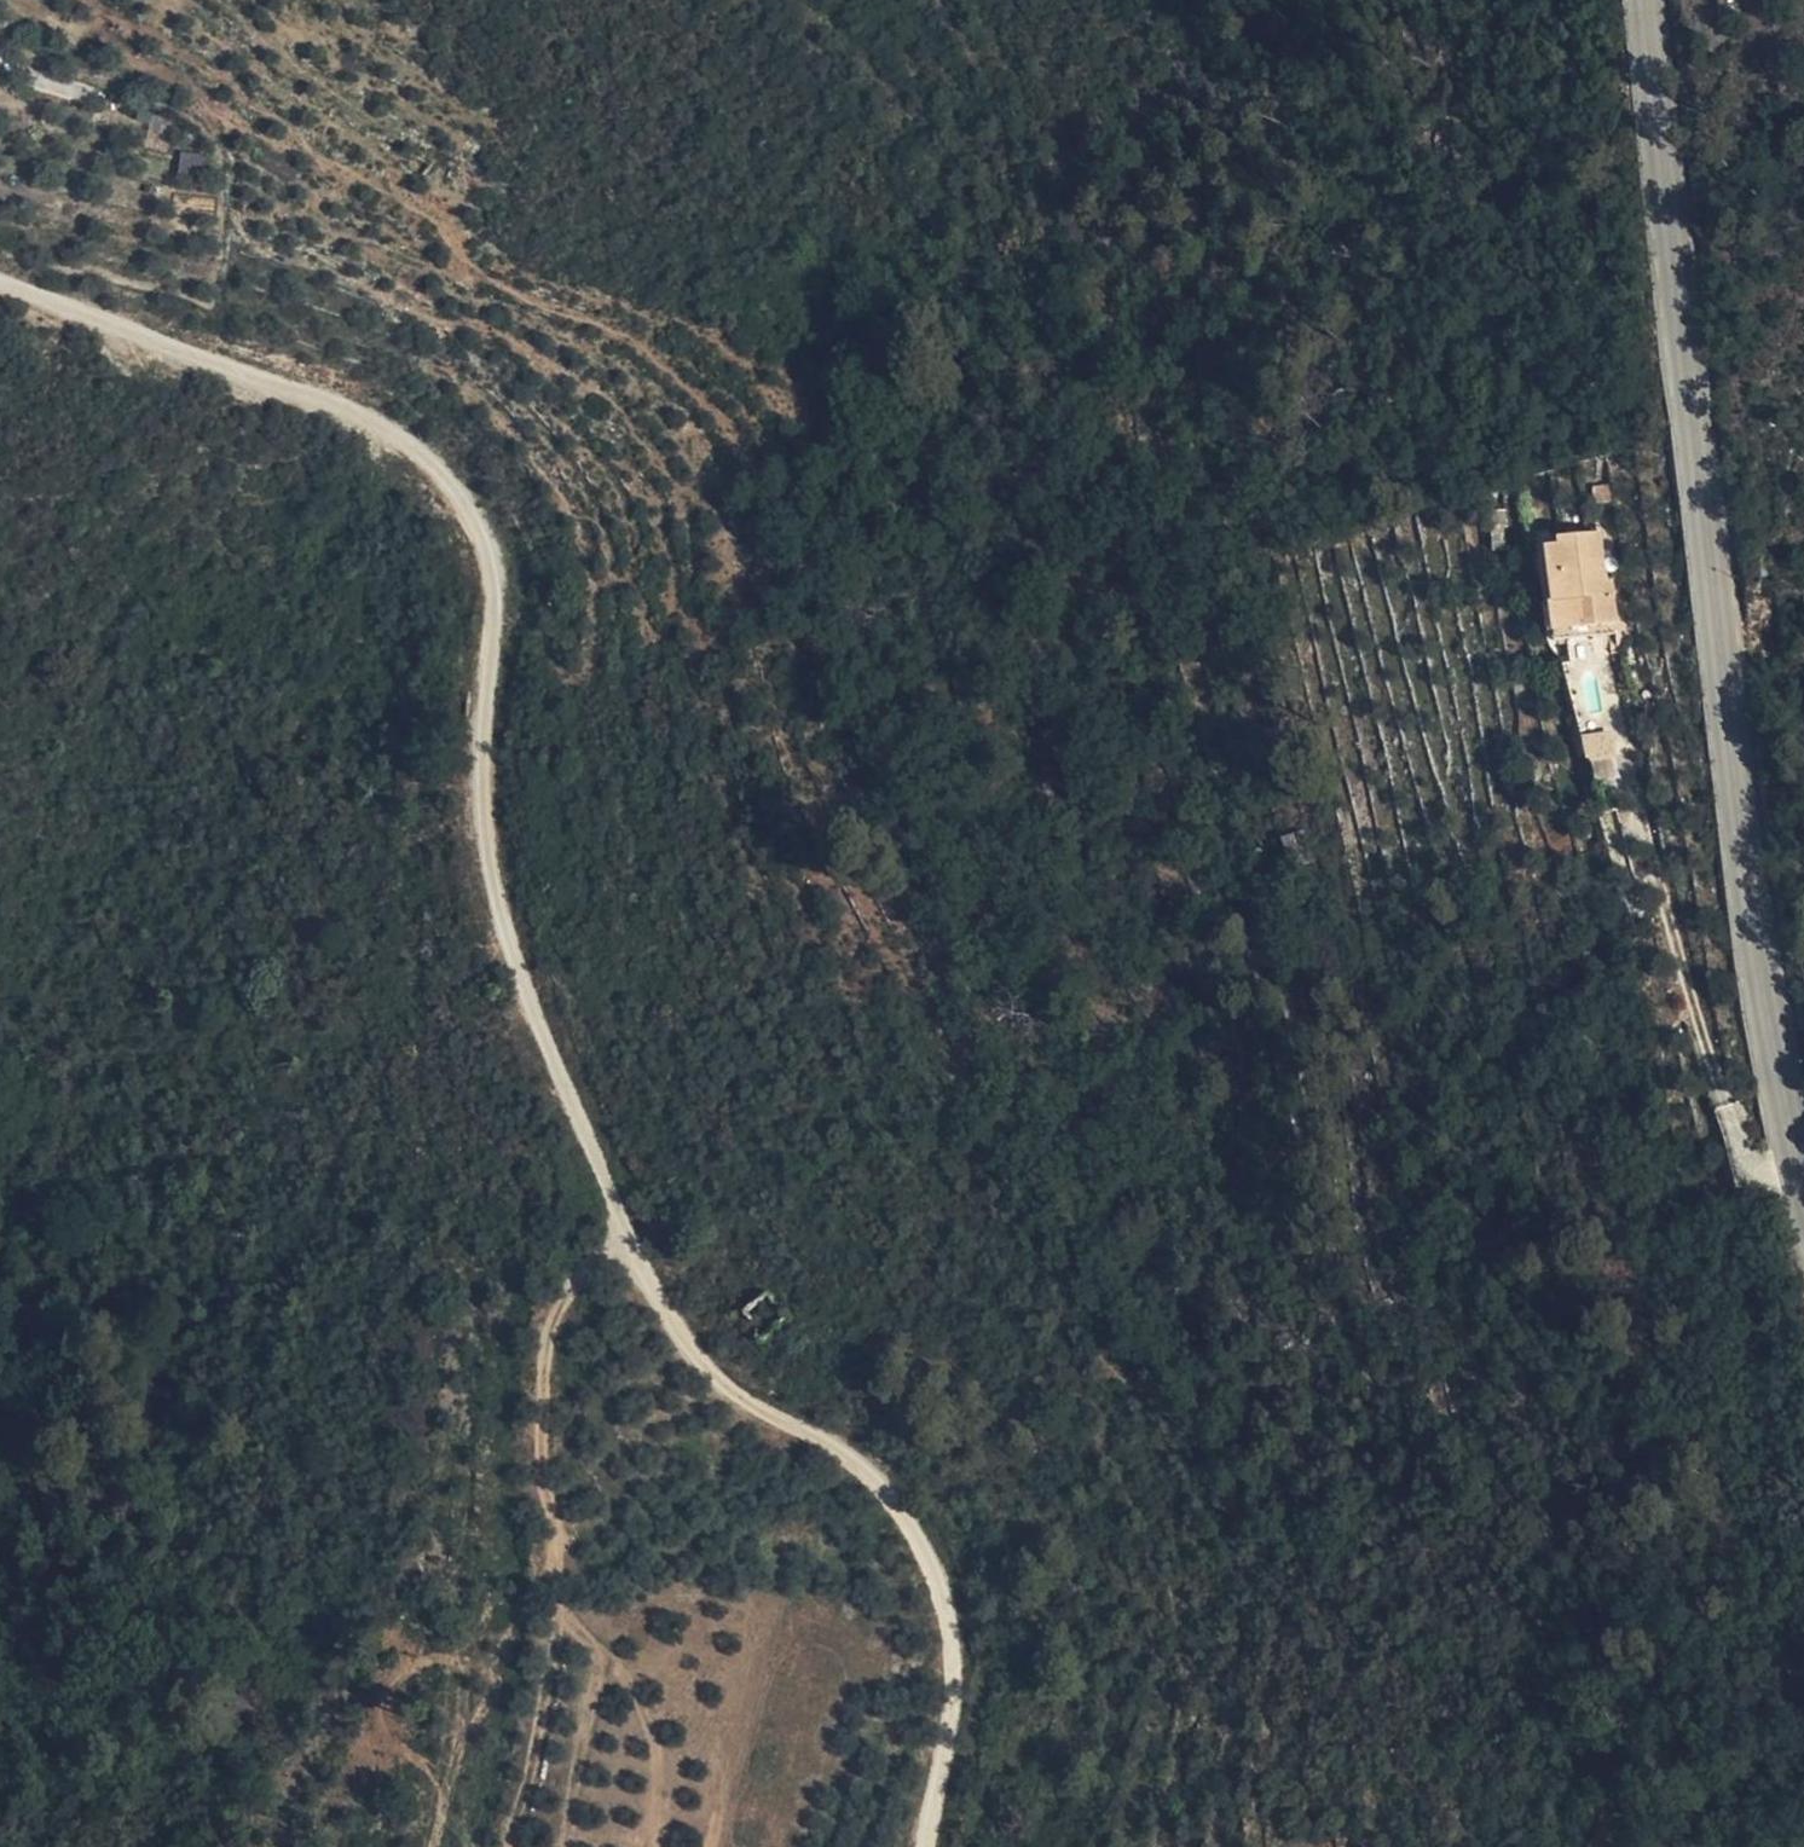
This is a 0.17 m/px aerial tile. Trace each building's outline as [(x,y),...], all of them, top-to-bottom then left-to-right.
[(179,152),(176,184),(201,186),(204,154),(179,152)] [(1607,591),(1606,577),(1602,530),(1560,532),(1561,542),(1548,543),(1565,625),(1618,620),(1615,590),(1607,591)] [(1565,625),(1548,543),(1554,601),(1553,626),(1565,625)] [(1614,577),(1606,577),(1607,591),(1615,590),(1614,577)] [(1620,631),(1618,620),(1565,625),(1568,636),(1620,631)] [(1565,625),(1553,626),(1554,637),(1568,636),(1565,625)] [(1606,731),(1584,734),(1589,780),(1611,777),(1606,731)]
